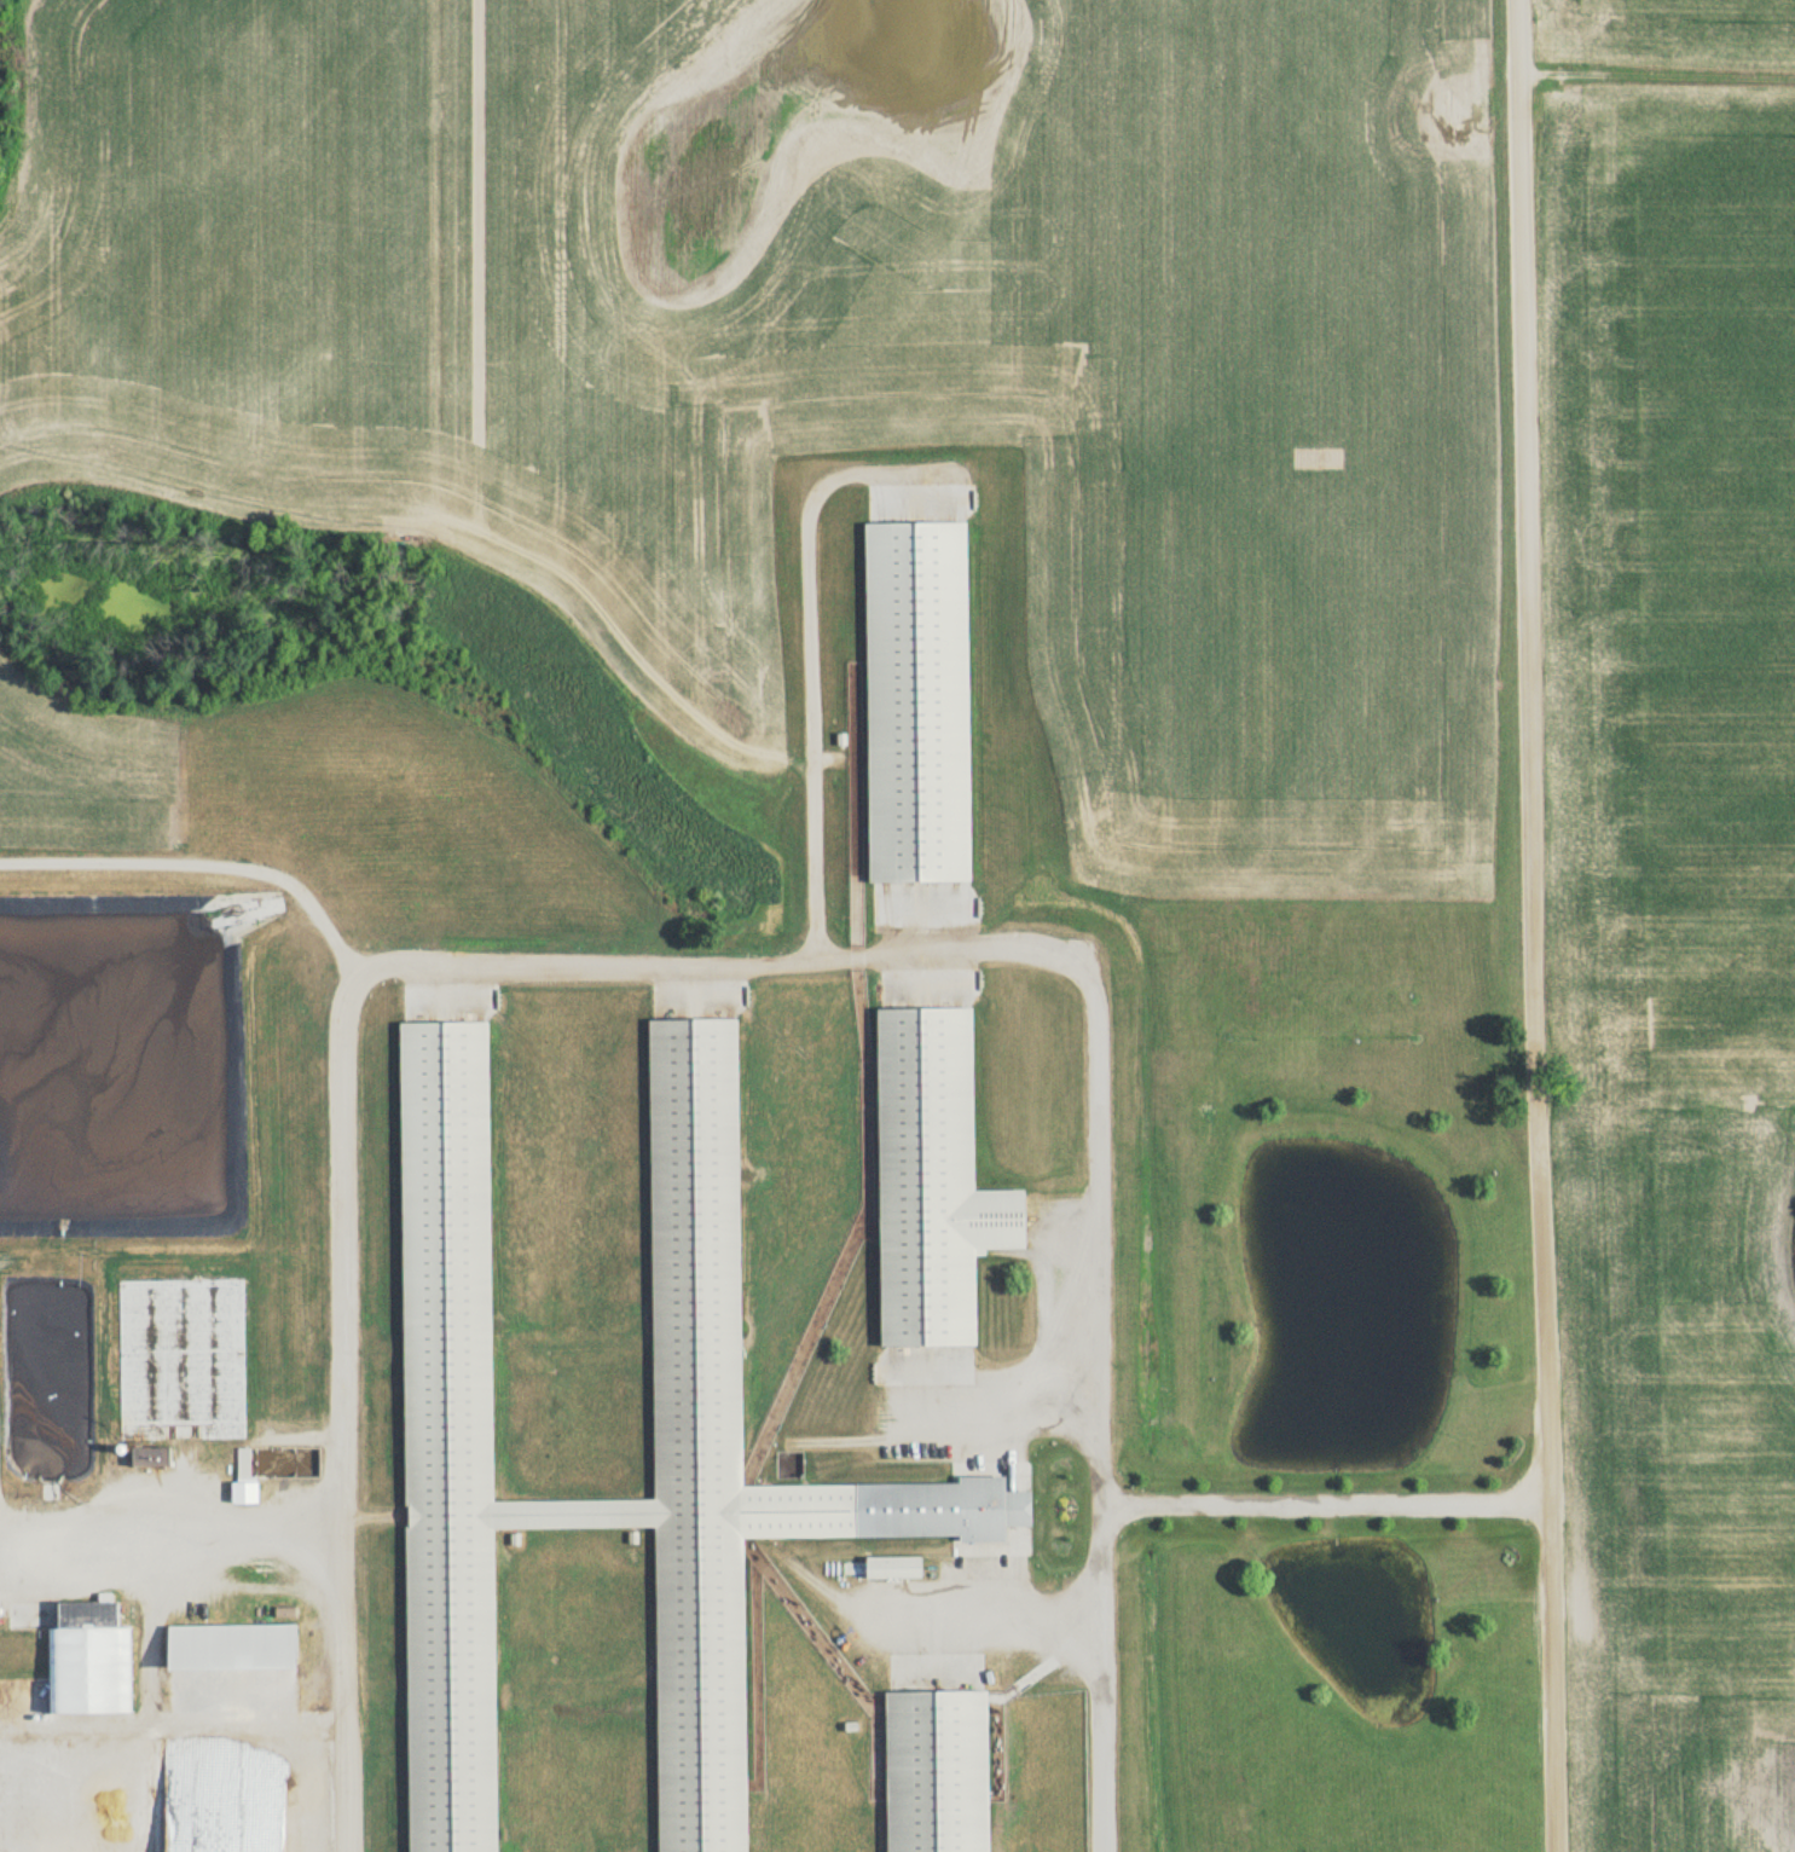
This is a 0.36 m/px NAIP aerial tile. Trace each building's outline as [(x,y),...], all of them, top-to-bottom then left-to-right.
[(861,883),(963,882),(961,522),(859,523),(861,883)] [(874,1347),(970,1346),(970,1252),(1020,1251),(1019,1191),(968,1192),(967,1009),(871,1009),(874,1347)] [(731,1020),(643,1021),(648,1501),(487,1502),(482,1022),(395,1023),(403,1851),(491,1851),(488,1530),(649,1529),(653,1851),(741,1851),(738,1541),(998,1538),(998,1529),(1024,1528),(1024,1492),(998,1492),(998,1478),(952,1478),(952,1485),(736,1487),(731,1020)] [(240,1281),(117,1282),(118,1437),(167,1436),(167,1438),(241,1438),(240,1281)] [(166,1467),(166,1449),(125,1449),(125,1467),(166,1467)] [(858,1558),(858,1580),(914,1580),(914,1558),(858,1558)] [(40,1716),(126,1716),(126,1629),(116,1629),(116,1604),(47,1604),(47,1630),(40,1630),(40,1716)] [(282,1671),(282,1659),(293,1659),(293,1626),(157,1628),(158,1673),(282,1671)] [(880,1851),(982,1851),(981,1693),(879,1693),(880,1851)] [(0,1791),(0,1851),(82,1851),(82,1791),(0,1791)]
